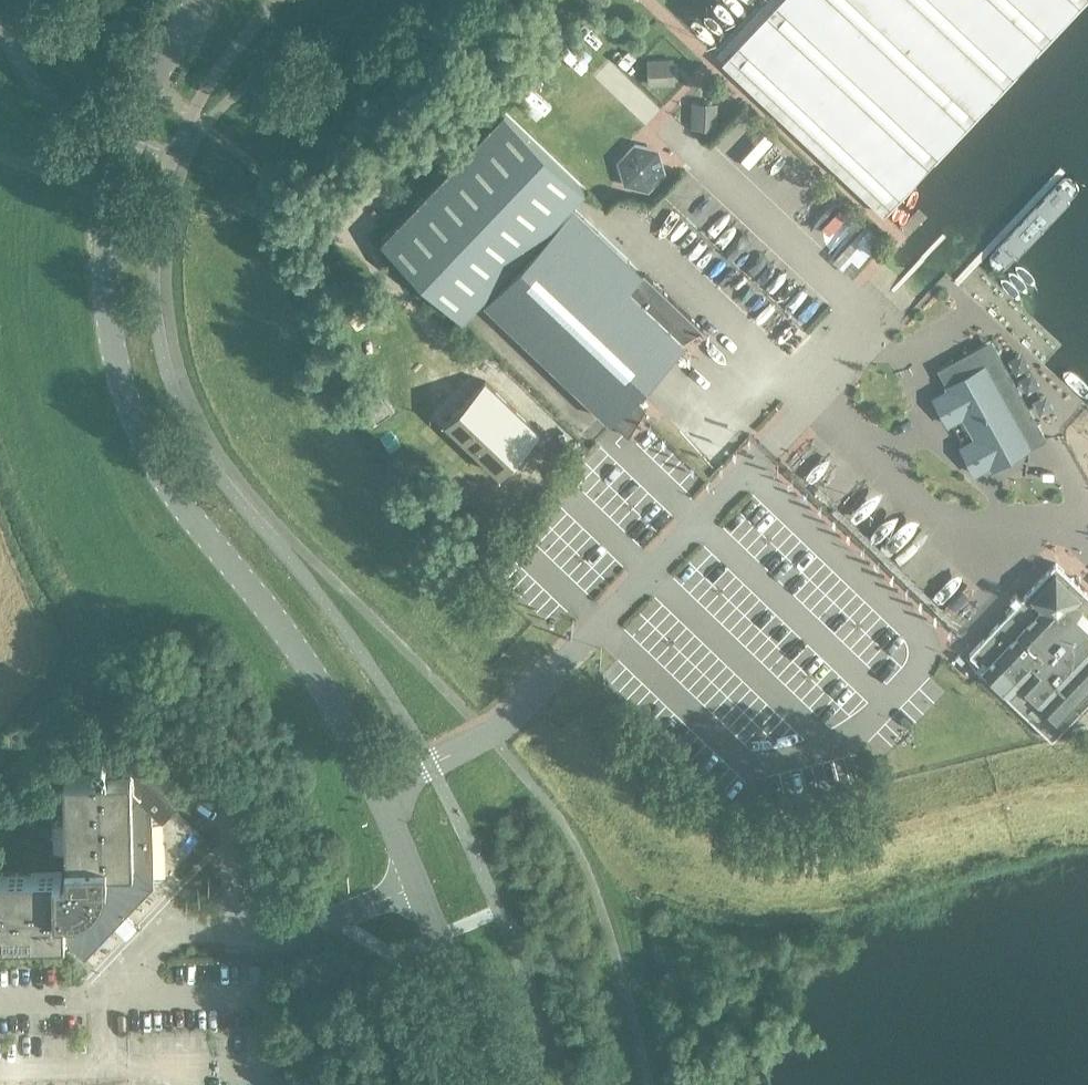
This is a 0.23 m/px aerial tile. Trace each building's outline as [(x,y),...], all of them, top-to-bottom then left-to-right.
[(721,68),(885,221),(1087,5),(1087,0),(785,0),(721,68)] [(650,62),(651,87),(679,86),(677,61),(650,62)] [(721,104),(695,103),(693,129),(720,131),(721,104)] [(382,240),(463,317),(586,188),(505,111),(382,240)] [(650,190),(666,173),(659,150),(636,145),(620,162),(627,185),(650,190)] [(631,292),(602,265),(561,224),(487,302),(612,420),(702,325),(648,274),(631,292)] [(869,243),(840,270),(848,278),(876,250),(869,243)] [(985,364),(947,385),(949,389),(933,397),(948,424),(963,415),(976,438),(960,446),(975,473),(990,465),(993,468),(1031,447),(985,364)] [(539,431),(486,380),(445,422),(499,473),(539,431)] [(570,442),(560,451),(572,462),(581,452),(570,442)] [(982,672),(1053,740),(1085,707),(1087,708),(1087,592),(1072,577),(982,672)] [(970,627),(985,613),(972,600),(957,614),(970,627)] [(198,784),(144,733),(107,773),(65,774),(66,821),(51,836),(67,851),(67,865),(62,871),(0,872),(0,940),(65,938),(84,957),(114,927),(126,938),(132,932),(137,926),(125,914),(154,884),(152,811),(162,821),(198,784)] [(237,796),(244,789),(225,769),(218,777),(237,796)] [(280,875),(280,884),(288,884),(288,875),(280,875)]
